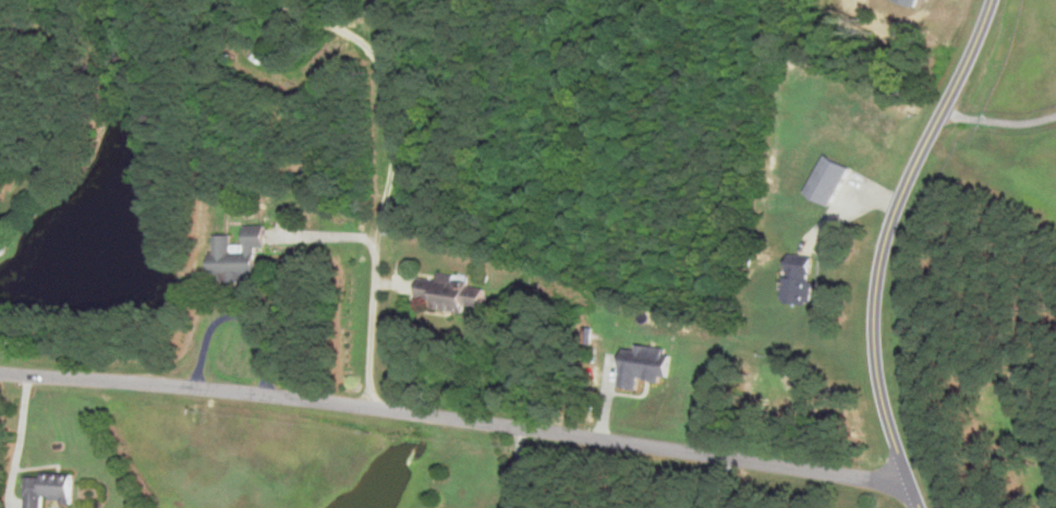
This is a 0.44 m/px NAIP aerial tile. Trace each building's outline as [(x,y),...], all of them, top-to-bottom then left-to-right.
[(855,169),(831,156),(810,195),(834,208),(855,169)] [(216,237),(216,276),(224,276),(224,282),(260,282),(260,249),(269,249),(269,227),(248,227),(248,253),(234,253),(234,237),(216,237)] [(789,303),(813,304),(815,261),(791,260),(789,303)] [(439,281),(422,280),(420,304),(486,309),(488,285),(458,283),(459,275),(439,274),(439,281)] [(627,346),(622,390),(641,392),(643,380),(667,382),(670,351),(627,346)] [(46,500),(76,501),(77,475),(28,473),(26,507),(45,507),(46,500)]
